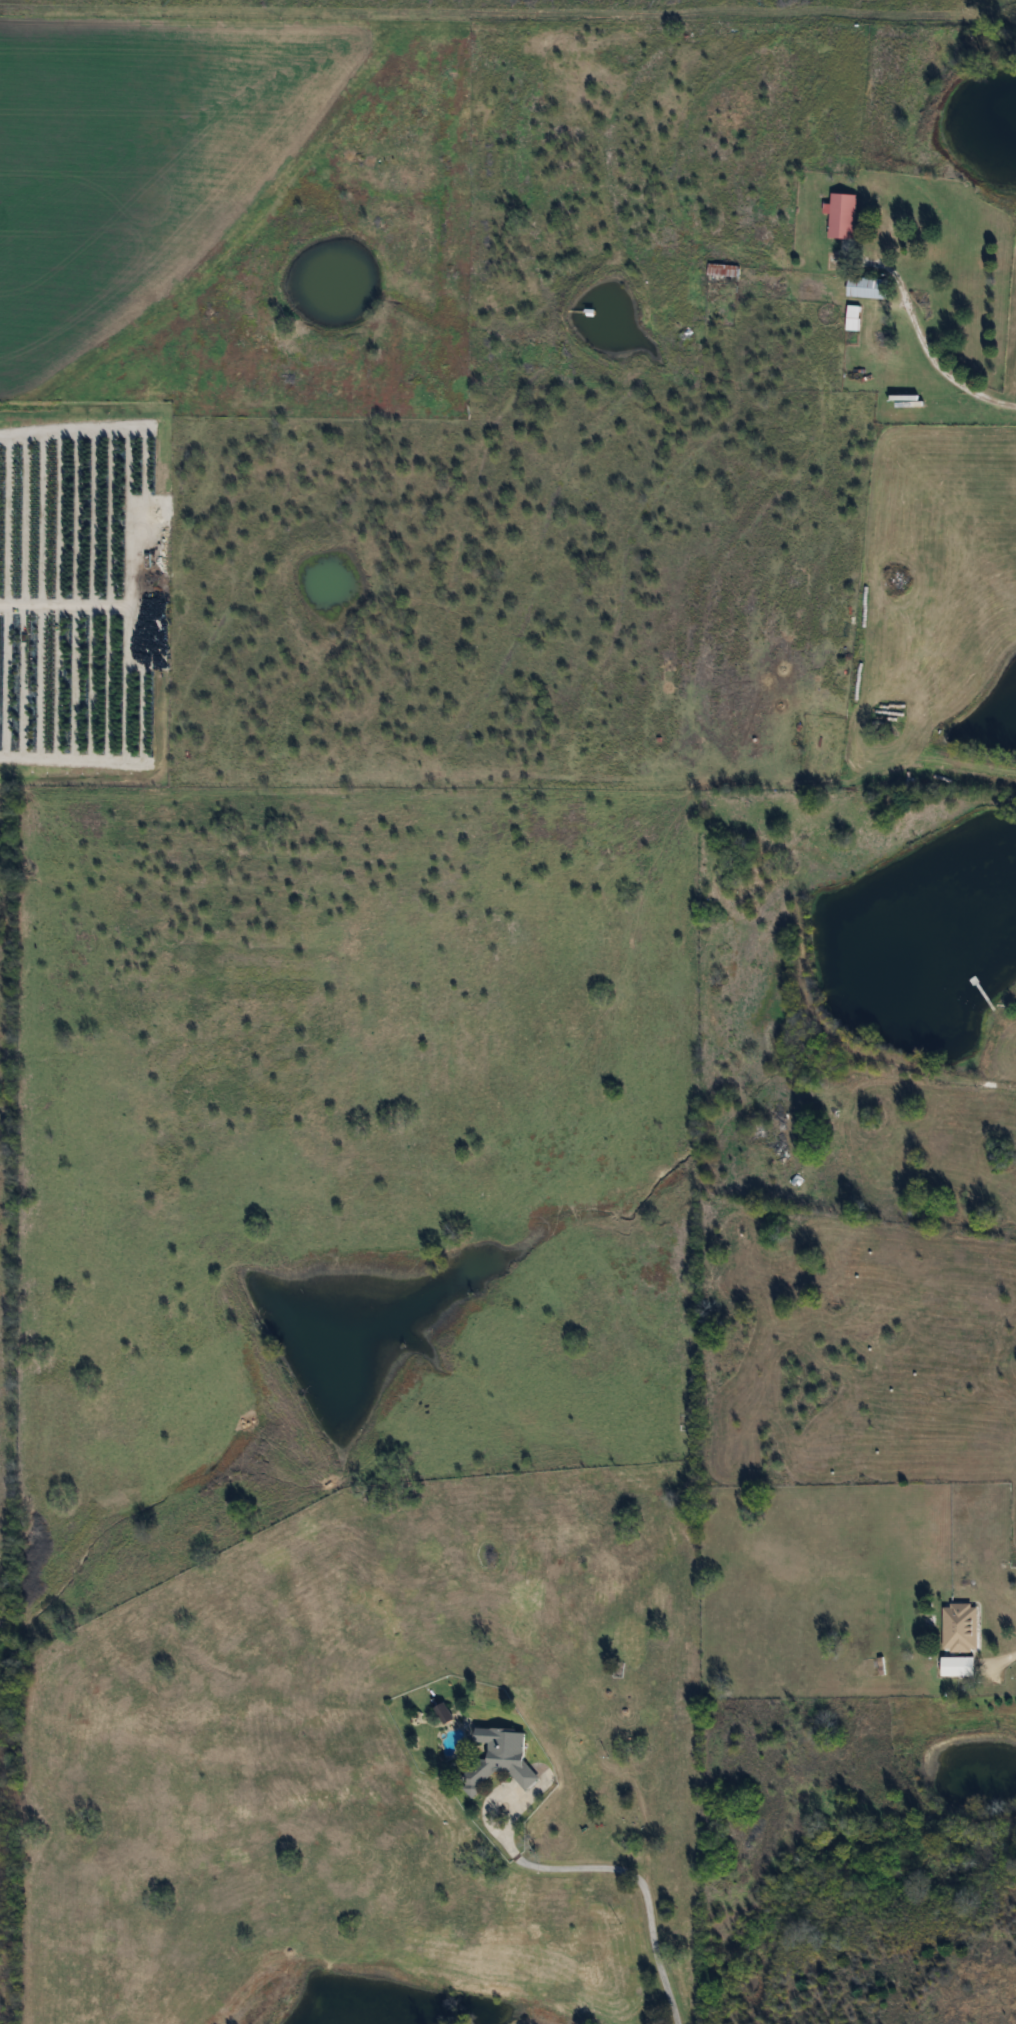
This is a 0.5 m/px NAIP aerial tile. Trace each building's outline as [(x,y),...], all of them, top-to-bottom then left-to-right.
[(828,239),(854,239),(855,195),(829,194),(828,239)] [(846,298),(884,298),(885,279),(846,278),(846,298)] [(858,306),(846,306),(846,331),(858,331),(858,306)] [(942,1605),(942,1652),(977,1652),(977,1605),(942,1605)] [(940,1677),(973,1677),(973,1657),(940,1657),(940,1677)] [(435,1708),(444,1725),(453,1720),(443,1703),(435,1708)] [(524,1762),(525,1731),(474,1729),(474,1746),(482,1757),(462,1773),(461,1788),(471,1799),(481,1791),(481,1784),(496,1772),(509,1773),(524,1791),(539,1780),(524,1762)]
